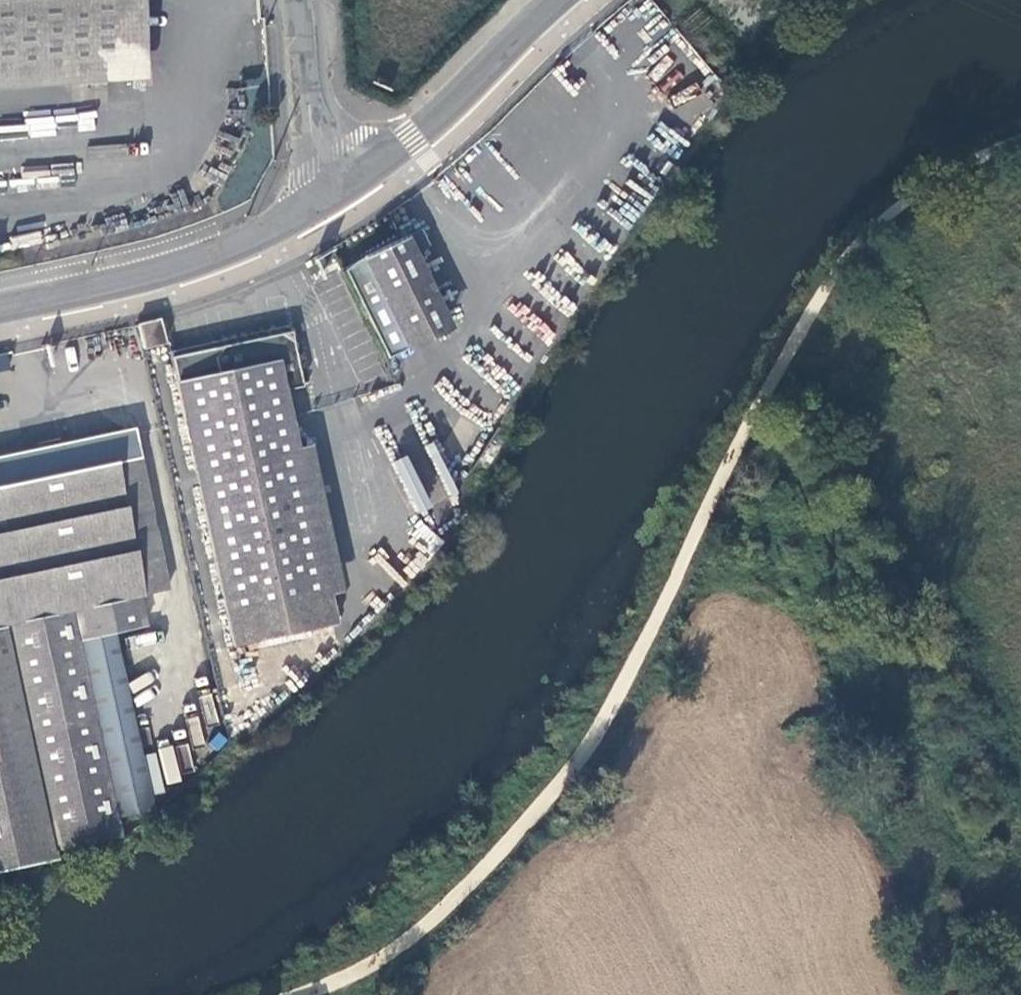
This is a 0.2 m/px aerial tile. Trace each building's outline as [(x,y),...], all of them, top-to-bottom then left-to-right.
[(142,64),(138,0),(0,0),(0,74),(142,64)] [(400,239),(342,267),(387,358),(445,328),(410,258),(422,243),(411,239),(400,239)] [(166,343),(159,319),(137,325),(144,349),(166,343)] [(305,389),(293,326),(171,351),(232,646),(332,625),(326,595),(341,591),(311,445),(297,448),(291,418),(286,392),(305,389)] [(56,859),(54,851),(120,836),(117,818),(151,810),(121,668),(151,662),(144,626),(147,626),(140,596),(168,590),(134,431),(0,460),(0,871),(56,859)]
